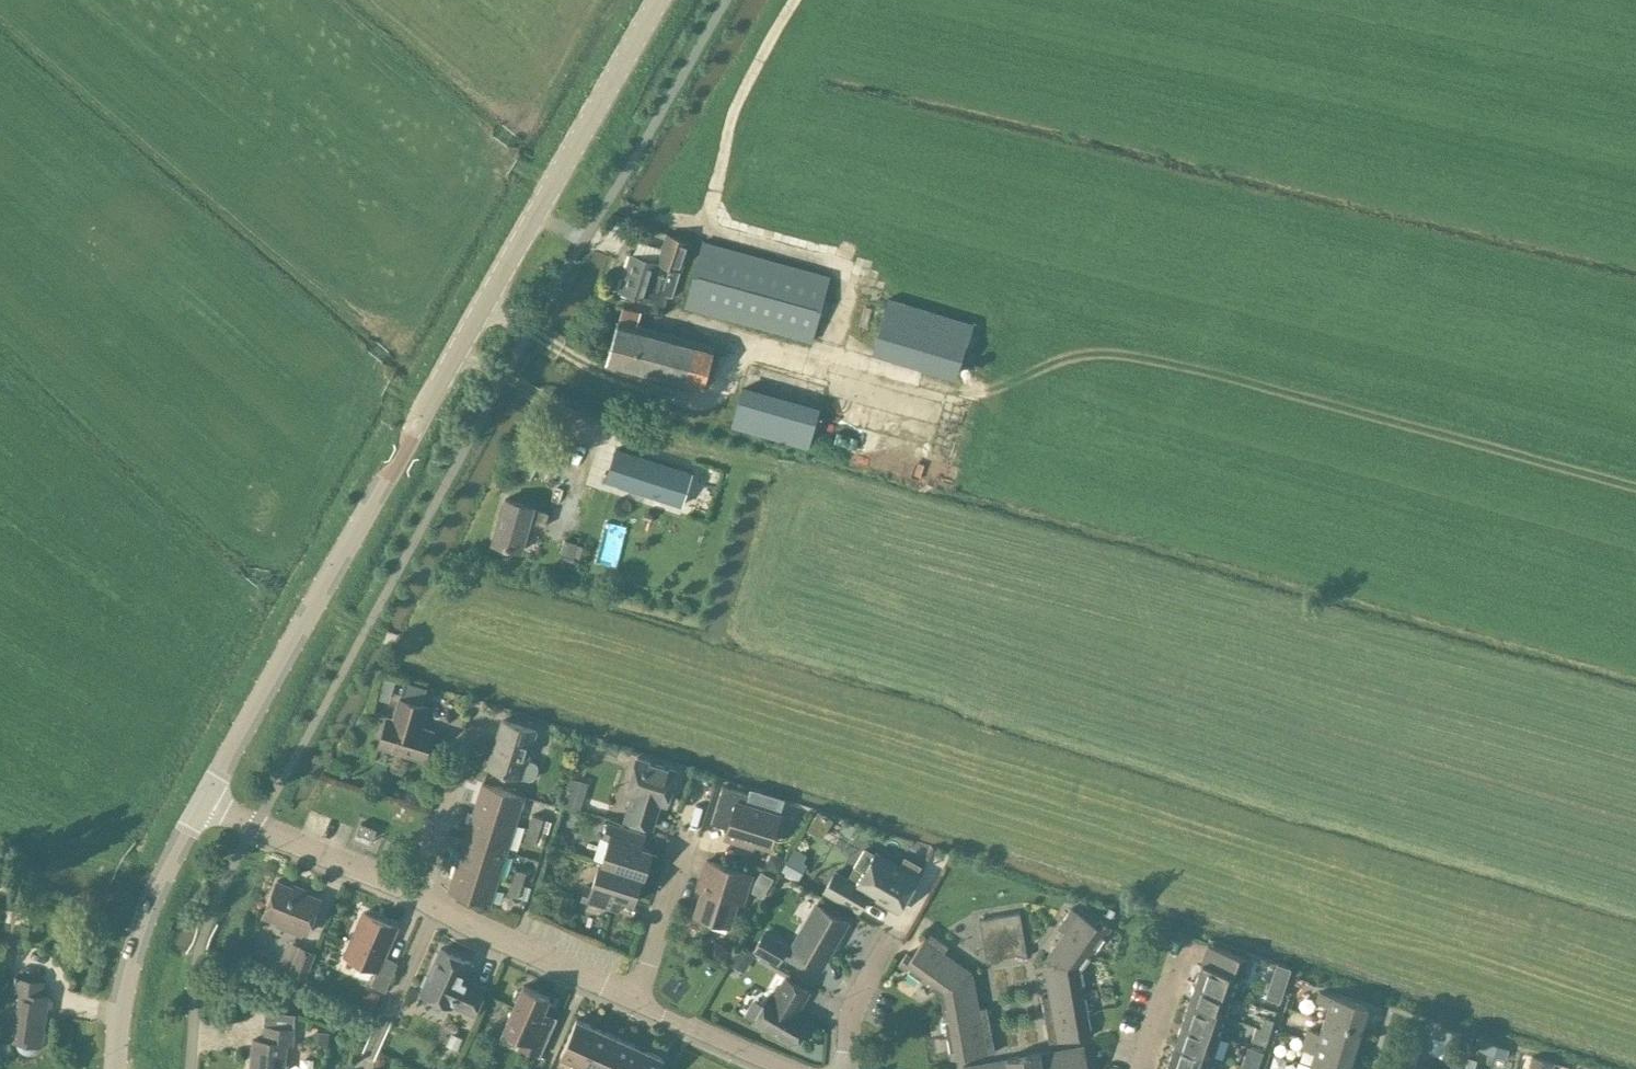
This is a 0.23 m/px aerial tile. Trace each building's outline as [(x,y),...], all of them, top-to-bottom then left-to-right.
[(690,238),(668,231),(658,263),(631,255),(620,291),(665,305),(668,296),(673,297),(678,281),(690,238)] [(831,275),(703,240),(685,307),(812,342),(831,275)] [(956,378),(973,321),(887,296),(871,354),(956,378)] [(622,308),(618,325),(616,325),(605,363),(702,390),(713,351),(636,330),(640,313),(622,308)] [(742,385),(731,425),(810,446),(821,406),(742,385)] [(616,447),(605,481),(682,506),(693,472),(616,447)] [(534,507),(505,498),(492,543),(522,551),(526,538),(540,541),(549,512),(534,508),(534,507)] [(565,539),(561,552),(574,556),(577,544),(578,543),(565,539)] [(428,707),(399,699),(393,719),(387,717),(379,746),(425,760),(434,731),(422,728),(428,707)] [(535,762),(527,760),(536,731),(502,720),(487,768),(522,778),(522,777),(530,780),(533,779),(536,777),(538,769),(538,765),(535,762)] [(652,828),(660,803),(667,805),(678,770),(637,757),(626,792),(632,794),(624,819),(652,828)] [(482,783),(474,810),(516,824),(525,796),(482,783)] [(780,814),(746,804),(749,794),(723,785),(711,823),(727,829),(725,835),(739,840),(740,835),(770,845),(780,814)] [(569,788),(564,803),(577,808),(583,793),(569,788)] [(516,824),(474,810),(465,837),(508,850),(516,824)] [(528,827),(540,831),(543,818),(532,815),(528,827)] [(361,822),(357,832),(373,839),(377,828),(361,822)] [(609,839),(602,862),(602,863),(642,876),(641,877),(644,877),(652,850),(634,844),(638,832),(608,823),(604,837),(609,839)] [(536,843),(540,831),(528,827),(524,840),(536,843)] [(557,831),(553,844),(561,846),(565,834),(557,831)] [(508,850),(465,837),(457,864),(499,877),(508,850)] [(835,872),(824,891),(859,911),(869,893),(898,910),(897,910),(899,911),(917,877),(916,877),(922,865),(905,856),(898,867),(876,854),(865,847),(854,867),(864,873),(857,885),(835,872)] [(771,853),(766,867),(780,872),(785,858),(771,853)] [(792,854),(782,872),(798,881),(808,863),(805,861),(798,857),(792,854)] [(633,902),(641,877),(642,876),(602,863),(602,862),(600,861),(592,886),(587,885),(582,899),(611,908),(615,896),(633,902)] [(751,875),(706,861),(700,881),(705,882),(695,914),(729,925),(739,893),(745,895),(751,875)] [(448,891),(460,895),(491,905),(499,877),(457,864),(448,891)] [(511,881),(523,885),(526,872),(515,868),(511,881)] [(761,871),(756,880),(769,887),(774,878),(761,871)] [(17,888),(20,882),(17,876),(11,874),(5,877),(3,883),(5,888),(11,891),(17,888)] [(321,898),(277,881),(263,916),(279,922),(278,925),(301,935),(303,931),(307,933),(321,898)] [(519,897),(523,885),(511,881),(507,894),(519,897)] [(822,967),(847,922),(816,904),(790,949),(822,967)] [(1065,932),(1093,952),(1111,927),(1099,919),(1095,925),(1071,907),(1057,927),(1065,932)] [(979,919),(987,964),(997,958),(1016,955),(1027,957),(1019,912),(979,919)] [(397,927),(364,913),(345,955),(378,969),(371,984),(385,991),(398,963),(384,957),(397,927)] [(778,962),(787,946),(764,932),(755,949),(778,962)] [(923,982),(944,953),(949,946),(929,932),(912,956),(907,952),(898,964),(923,982)] [(1093,952),(1065,932),(1044,961),(1081,969),(1093,952)] [(1195,984),(1233,997),(1246,958),(1208,945),(1195,984)] [(300,946),(291,967),(289,972),(305,979),(317,952),(300,946)] [(441,949),(433,967),(422,993),(451,1006),(452,1004),(474,1014),(486,987),(465,978),(471,962),(441,949)] [(745,970),(752,958),(739,951),(732,963),(745,970)] [(973,973),(944,953),(923,982),(940,994),(973,973)] [(1081,969),(1044,961),(1050,996),(1084,990),(1081,969)] [(978,1008),(973,973),(940,994),(943,1014),(978,1008)] [(13,1041),(18,1041),(18,1043),(18,1045),(19,1047),(20,1048),(22,1050),(23,1051),(25,1051),(26,1052),(29,1052),(31,1051),(32,1051),(34,1050),(35,1049),(36,1047),(37,1046),(38,1044),(42,1045),(49,996),(42,995),(45,982),(16,977),(14,990),(20,991),(13,1041)] [(793,1046),(810,1017),(794,1008),(797,1003),(800,1005),(808,992),(785,979),(775,997),(770,994),(753,1023),(793,1046)] [(1233,997),(1195,984),(1188,1004),(1227,1017),(1233,997)] [(1285,988),(1270,984),(1266,997),(1280,1002),(1284,991),(1285,988)] [(514,998),(516,1002),(504,1030),(523,1038),(518,1047),(540,1056),(554,1024),(540,1018),(549,998),(524,985),(522,989),(517,990),(514,998)] [(365,987),(360,1001),(375,1007),(380,993),(365,987)] [(1084,990),(1050,996),(1041,997),(1045,1019),(1088,1011),(1084,990)] [(1328,1007),(1324,1020),(1361,1032),(1368,1008),(1319,994),(1316,1003),(1328,1007)] [(1220,1037),(1227,1017),(1188,1004),(1181,1024),(1220,1037)] [(987,1007),(978,1008),(943,1014),(947,1037),(991,1029),(987,1007)] [(1092,1033),(1088,1011),(1045,1019),(1049,1041),(1092,1033)] [(1261,1028),(1270,1031),(1274,1020),(1264,1017),(1261,1028)] [(599,1029),(576,1019),(560,1055),(574,1062),(571,1068),(581,1068),(599,1029)] [(1309,1027),(1305,1039),(1354,1054),(1361,1032),(1324,1020),(1321,1031),(1309,1027)] [(1220,1037),(1181,1024),(1175,1043),(1214,1056),(1220,1037)] [(296,1029),(266,1027),(265,1040),(253,1039),(250,1068),(286,1068),(288,1045),(294,1045),(296,1029)] [(1266,1045),(1270,1031),(1261,1028),(1256,1027),(1252,1040),(1266,1045)] [(1437,1037),(1448,1041),(1451,1030),(1440,1027),(1437,1037)] [(581,1068),(606,1068),(620,1038),(599,1029),(581,1068)] [(995,1052),(991,1029),(947,1037),(951,1060),(995,1052)] [(1451,1030),(1448,1041),(1460,1044),(1463,1034),(1451,1030)] [(329,1045),(330,1032),(315,1031),(314,1044),(329,1045)] [(464,1037),(452,1032),(446,1044),(458,1049),(464,1037)] [(642,1048),(620,1038),(606,1068),(632,1068),(642,1048)] [(1305,1039),(1302,1049),(1314,1053),(1311,1065),(1323,1068),(1349,1068),(1354,1054),(1305,1039)] [(1493,1055),(1496,1045),(1486,1042),(1483,1051),(1493,1055)] [(1214,1056),(1175,1043),(1168,1063),(1185,1068),(1209,1068),(1214,1056)] [(1062,1048),(1066,1068),(1088,1068),(1084,1045),(1062,1048)] [(1509,1049),(1496,1045),(1493,1055),(1506,1059),(1509,1049)] [(632,1068),(659,1068),(664,1058),(642,1048),(632,1068)] [(1062,1048),(1041,1052),(1041,1051),(1040,1052),(1043,1068),(1066,1068),(1062,1048)] [(1040,1052),(1006,1057),(1008,1068),(1043,1068),(1040,1052)] [(1241,1065),(1253,1068),(1257,1068),(1261,1060),(1245,1054),(1241,1065)] [(1543,1059),(1532,1056),(1529,1066),(1539,1068),(1540,1068),(1543,1059)] [(1006,1057),(1005,1057),(1006,1058),(984,1062),(986,1068),(1008,1068),(1006,1057)] [(1543,1059),(1540,1068),(1553,1068),(1555,1063),(1543,1059)]
